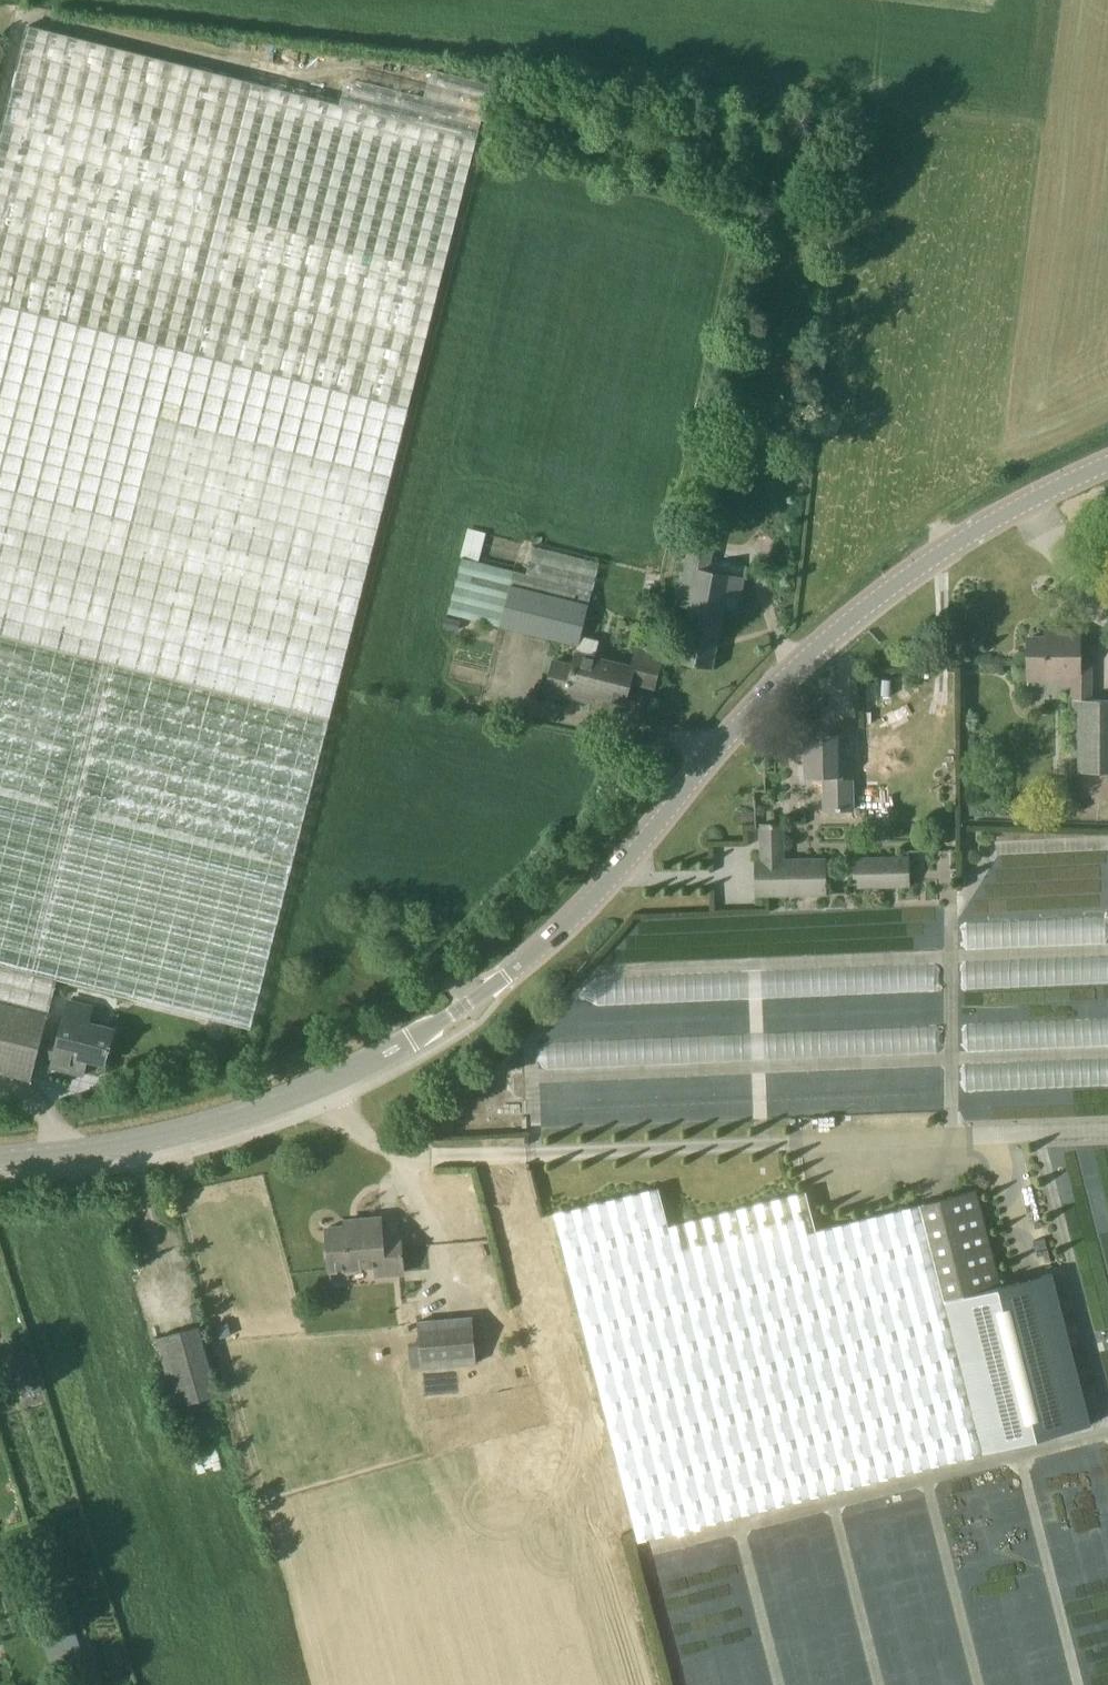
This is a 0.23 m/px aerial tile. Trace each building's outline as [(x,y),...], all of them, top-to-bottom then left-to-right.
[(32,1080),(39,1055),(54,1059),(52,1065),(74,1071),(78,1057),(106,1064),(110,1050),(111,1050),(113,1044),(111,1043),(115,1029),(91,1023),(95,1005),(69,998),(65,1016),(58,1042),(43,1038),(58,979),(252,1028),(410,407),(491,83),(431,69),(424,96),(347,77),(340,104),(28,25),(0,138),(0,1072),(32,1080)] [(729,591),(741,594),(745,578),(709,571),(715,541),(689,535),(676,603),(691,606),(680,661),(713,667),(729,591)] [(527,574),(463,558),(449,613),(579,645),(581,636),(589,604),(599,563),(534,546),(527,574)] [(672,616),(653,612),(651,625),(670,628),(672,616)] [(461,620),(447,617),(444,627),(459,631),(461,620)] [(1091,699),(1091,664),(1081,664),(1080,631),(1056,631),(1056,638),(1028,638),(1028,677),(1072,677),(1072,710),(1078,709),(1079,772),(1107,772),(1107,699),(1091,699)] [(633,667),(595,658),(577,653),(573,666),(554,661),(546,693),(567,698),(568,695),(595,702),(596,695),(625,702),(630,682),(656,688),(663,658),(637,651),(633,667)] [(843,736),(804,737),(805,776),(824,775),(825,810),(854,809),(853,757),(844,757),(843,736)] [(826,859),(784,860),(783,824),(761,824),(762,860),(756,860),(757,895),(826,894),(826,859)] [(910,857),(908,857),(852,858),(853,887),(910,886),(910,857)] [(957,1347),(945,1301),(1002,1286),(977,1191),(921,1206),(817,1231),(807,1191),(670,1227),(660,1187),(555,1214),(639,1542),(984,1453),(957,1347)] [(401,1236),(383,1237),(382,1218),(357,1220),(357,1226),(327,1229),(331,1270),(376,1266),(377,1275),(404,1273),(401,1236)] [(473,1317),(418,1322),(422,1368),(477,1363),(473,1317)] [(200,1326),(157,1338),(176,1407),(219,1395),(200,1326)] [(89,1674),(76,1632),(61,1636),(58,1637),(50,1640),(44,1641),(56,1684),(74,1679),(89,1674)]
